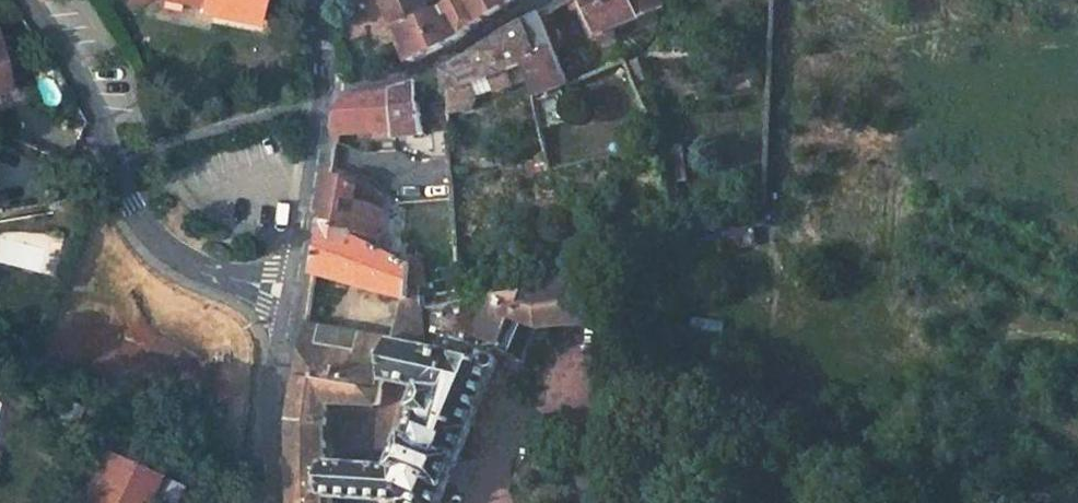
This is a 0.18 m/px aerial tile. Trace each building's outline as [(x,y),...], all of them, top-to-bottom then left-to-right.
[(136,8),(153,0),(132,0),(136,8)] [(200,0),(166,0),(166,1),(207,9),(208,2),(200,0)] [(208,2),(207,9),(206,15),(260,26),(265,0),(200,0),(208,2)] [(394,30),(395,31),(432,14),(427,0),(381,0),(394,30)] [(395,31),(411,64),(447,47),(458,41),(483,19),(513,1),(513,0),(450,0),(445,3),(446,6),(432,14),(395,31)] [(600,36),(642,21),(641,19),(631,0),(585,0),(600,36)] [(641,19),(664,7),(660,0),(631,0),(641,19)] [(539,99),(571,86),(544,19),(537,23),(528,28),(539,61),(528,67),(539,99)] [(463,91),(528,67),(539,61),(528,28),(518,33),(500,44),(448,73),(449,76),(453,115),(464,109),(463,91)] [(394,30),(380,35),(389,55),(403,48),(395,31),(394,30)] [(338,132),(365,130),(366,143),(424,136),(424,129),(430,128),(429,115),(423,116),(420,86),(353,105),(341,114),(338,132)] [(413,267),(376,250),(384,216),(372,211),(357,210),(361,190),(331,182),(323,226),(315,275),(351,286),(354,273),(383,280),(381,293),(404,300),(422,306),(421,289),(412,285),(413,267)] [(680,246),(669,248),(671,261),(683,259),(680,246)] [(363,339),(360,357),(305,349),(292,424),(295,502),(327,502),(327,500),(360,502),(440,502),(495,369),(500,354),(525,365),(539,332),(585,326),(586,278),(519,296),(498,297),(497,292),(463,301),(432,309),(434,321),(424,322),(427,351),(389,344),(363,339)] [(404,300),(389,344),(427,351),(424,322),(422,306),(404,300)] [(363,339),(308,329),(305,349),(360,357),(363,339)]
